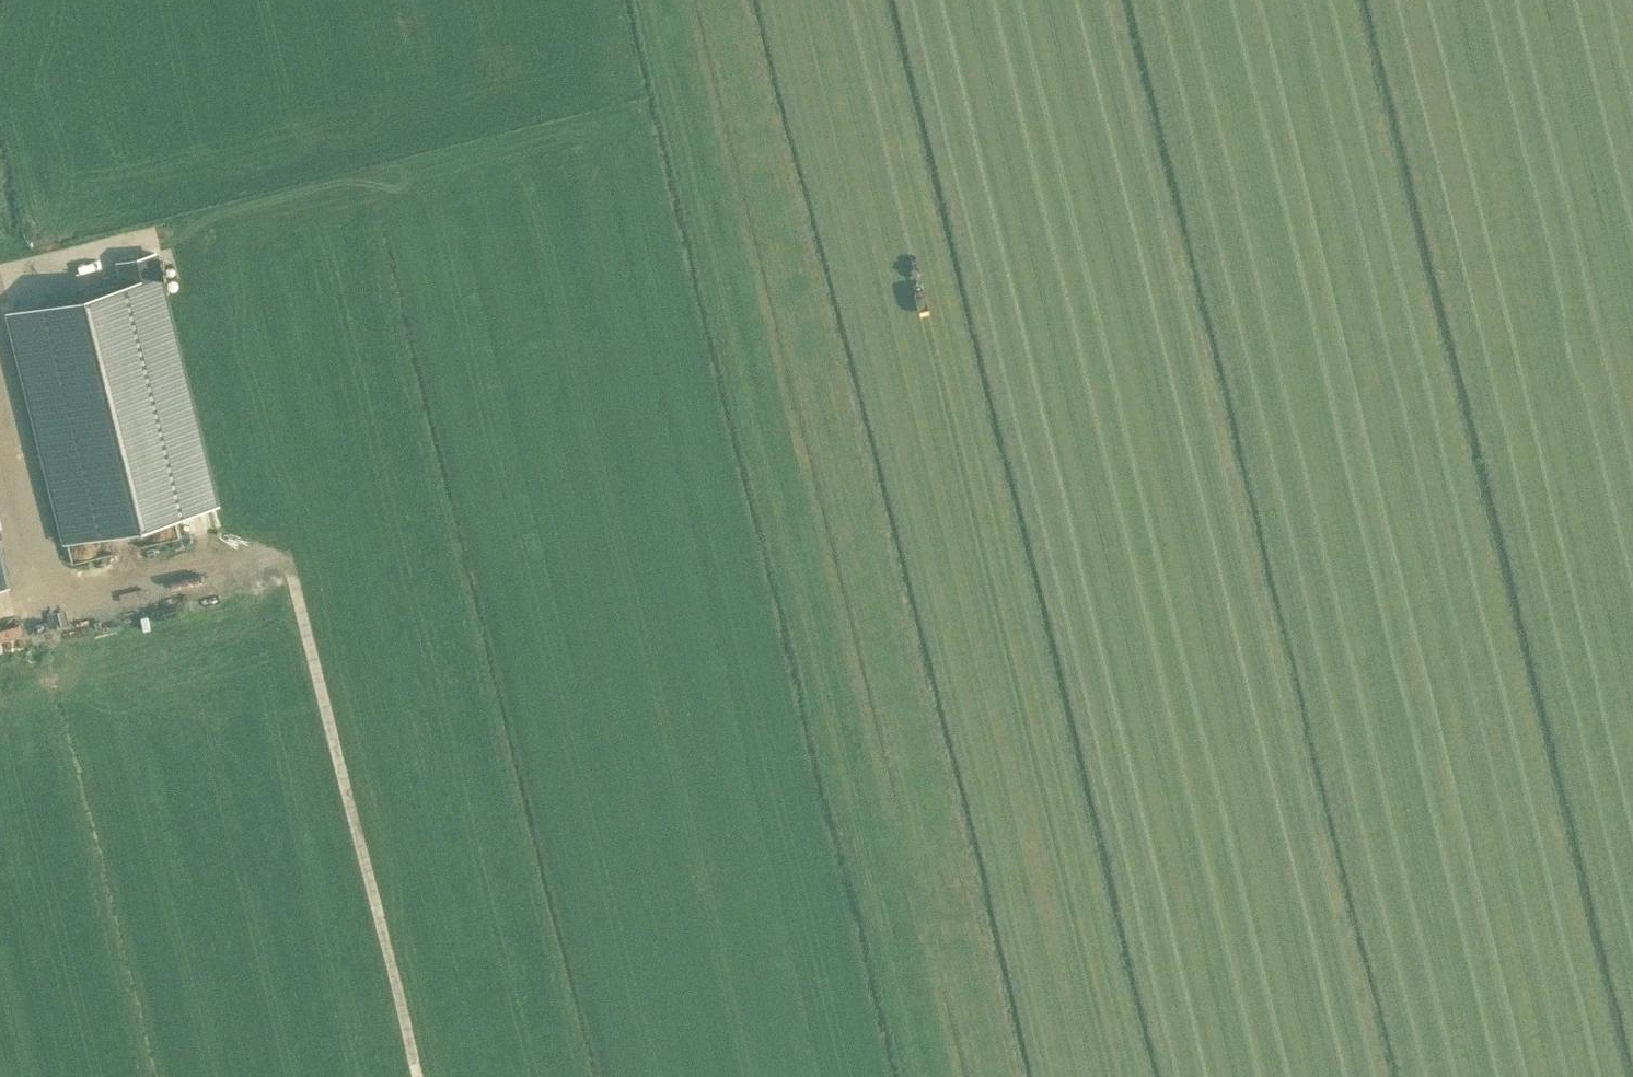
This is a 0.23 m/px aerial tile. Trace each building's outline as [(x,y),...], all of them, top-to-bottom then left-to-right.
[(116,285),(9,311),(66,543),(173,516),(215,506),(153,253),(119,261),(125,283),(116,285)] [(16,633),(14,623),(0,627),(0,637),(16,633)]
